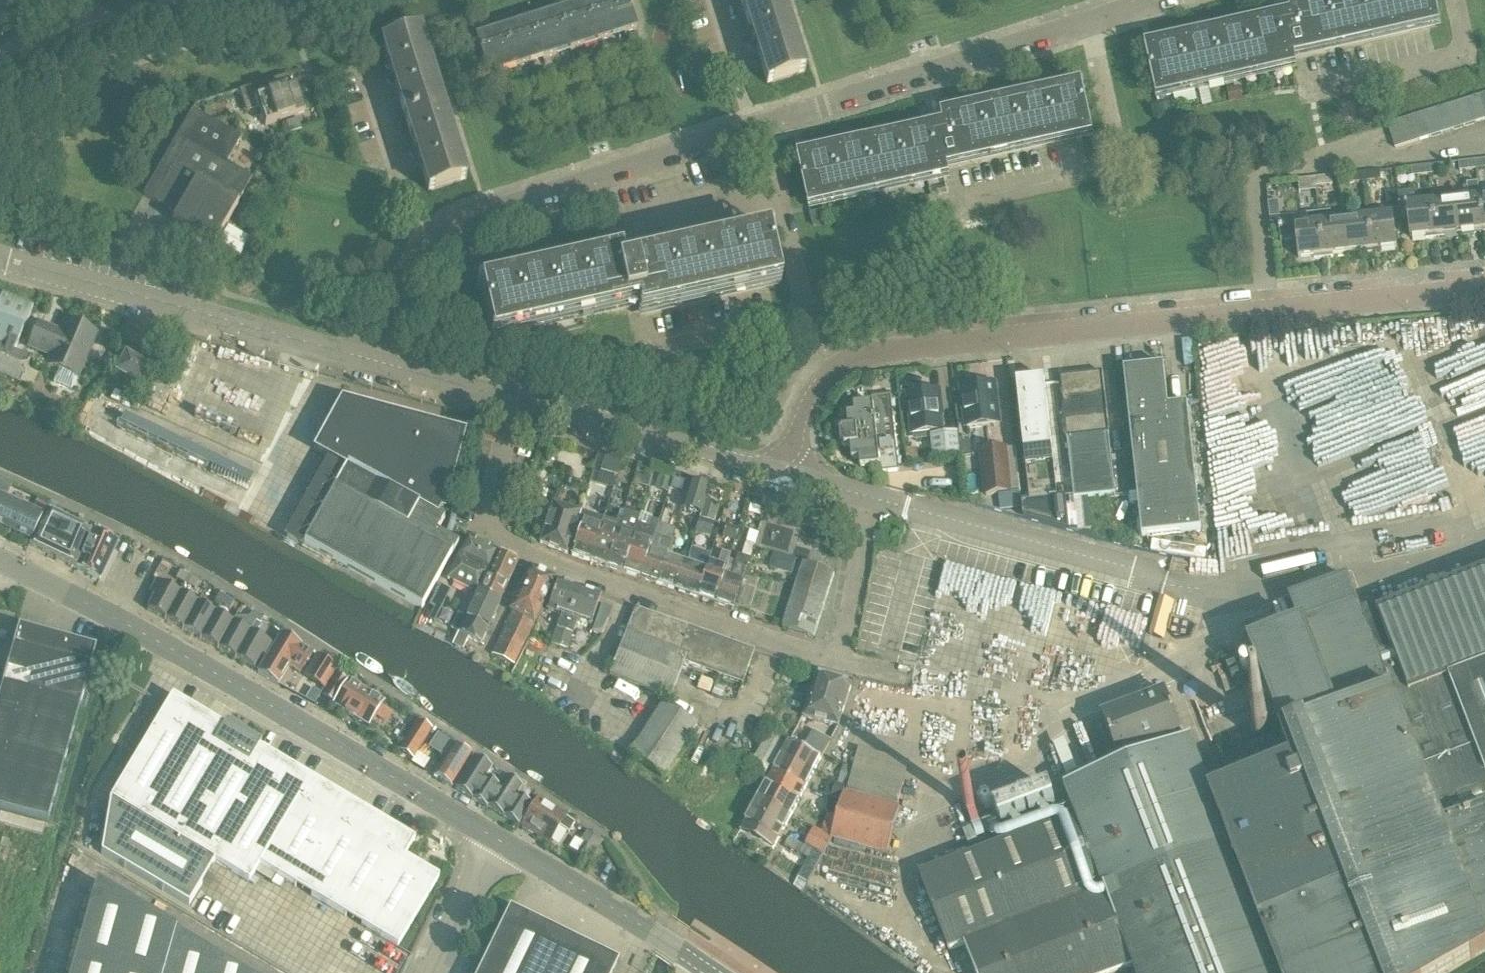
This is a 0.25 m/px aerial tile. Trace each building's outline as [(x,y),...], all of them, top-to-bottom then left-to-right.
[(628,5),(626,0),(588,0),(475,36),(488,76),(636,29),(629,9),(632,8),(631,4),(628,5)] [(776,0),(740,0),(743,11),(776,0)] [(805,72),(781,0),(776,0),(743,11),(762,69),(767,84),(805,72)] [(1439,21),(1435,0),(1330,0),(1278,12),(1280,21),(1146,51),(1156,94),(1291,64),(1289,55),(1439,21)] [(405,119),(443,107),(419,33),(382,45),(385,55),(405,119)] [(297,86),(286,90),(283,80),(282,77),(239,91),(246,113),(260,108),(265,126),(305,113),(297,86)] [(943,165),(1093,131),(1083,88),(930,122),(933,132),(800,161),(810,204),(945,174),(943,165)] [(1484,119),(1484,115),(1479,95),(1468,99),(1475,122),(1484,119)] [(1464,125),(1475,122),(1468,99),(1457,102),(1464,125)] [(1452,129),(1464,125),(1457,102),(1446,106),(1452,129)] [(1441,133),(1452,129),(1446,106),(1434,109),(1441,133)] [(429,193),(466,181),(443,107),(405,119),(415,148),(429,193)] [(1430,136),(1441,133),(1434,109),(1423,113),(1430,136)] [(173,222),(215,245),(226,225),(238,204),(238,203),(252,178),(227,164),(241,138),(192,110),(143,195),(177,215),(173,222)] [(1419,140),(1430,136),(1423,113),(1411,117),(1415,128),(1419,140)] [(1392,136),(1415,128),(1411,117),(1388,124),(1392,136)] [(302,129),(298,119),(286,123),(289,133),(302,129)] [(1395,147),(1419,140),(1415,128),(1392,136),(1395,147)] [(1484,169),(1484,160),(1475,161),(1476,169),(1484,169)] [(1460,171),(1476,169),(1475,161),(1459,162),(1460,171)] [(1428,175),(1445,173),(1444,164),(1427,166),(1428,175)] [(1412,177),(1428,175),(1427,166),(1411,168),(1412,177)] [(1364,182),(1381,180),(1380,171),(1363,173),(1364,182)] [(1348,183),(1364,182),(1363,173),(1347,174),(1348,183)] [(1315,187),(1332,185),(1331,176),(1314,178),(1315,187)] [(1299,188),(1315,187),(1314,178),(1298,180),(1299,188)] [(1479,197),(1480,197),(1479,183),(1467,184),(1469,198),(1456,199),(1455,200),(1458,231),(1482,229),(1479,197)] [(1434,234),(1431,202),(1415,204),(1414,191),(1398,193),(1400,219),(1408,218),(1410,237),(1434,234)] [(1455,192),(1431,195),(1431,202),(1434,234),(1458,231),(1455,200),(1456,199),(1455,192)] [(1278,202),(1269,203),(1270,219),(1271,227),(1279,226),(1278,218),(1280,217),(1278,202)] [(1331,220),(1333,219),(1333,211),(1318,213),(1323,255),(1347,252),(1344,220),(1331,221),(1331,220)] [(1280,217),(1278,218),(1279,226),(1280,241),(1296,239),(1298,257),(1323,255),(1318,213),(1306,214),(1307,218),(1295,219),(1295,216),(1280,217)] [(1371,249),(1396,247),(1392,215),(1368,217),(1371,249)] [(1347,252),(1371,249),(1368,217),(1344,220),(1347,252)] [(228,227),(218,244),(239,255),(249,239),(228,227)] [(643,312),(779,281),(769,239),(637,269),(634,259),(482,294),(491,336),(626,306),(641,303),(643,312)] [(14,351),(33,306),(2,293),(0,299),(0,375),(3,377),(14,351)] [(78,378),(96,335),(66,321),(60,336),(53,332),(54,330),(39,324),(29,348),(51,357),(47,365),(59,370),(54,383),(71,391),(77,378),(78,378)] [(38,373),(27,368),(31,358),(14,351),(3,377),(20,384),(21,383),(32,388),(38,373)] [(140,385),(150,368),(127,354),(116,372),(140,385)] [(1189,406),(1171,408),(1166,366),(1126,370),(1144,537),(1203,531),(1189,406)] [(1075,499),(1117,495),(1103,373),(1062,377),(1075,499)] [(1046,379),(1018,382),(1032,502),(1022,503),(1024,518),(1070,530),(1069,523),(1067,504),(1066,498),(1059,499),(1046,379)] [(971,429),(999,425),(994,385),(966,388),(971,429)] [(913,435),(943,432),(939,391),(909,394),(913,435)] [(883,474),(902,471),(892,397),(873,399),(874,405),(855,407),(856,415),(849,416),(851,430),(846,431),(842,436),(843,444),(847,448),(853,447),(855,462),(862,461),(863,469),(882,467),(883,474)] [(437,533),(444,521),(445,520),(437,515),(439,511),(442,512),(463,435),(342,403),(316,451),(346,468),(303,544),(422,610),(452,555),(453,555),(458,545),(437,533)] [(962,458),(960,437),(934,440),(937,461),(962,458)] [(988,496),(1011,494),(1006,449),(983,452),(988,496)] [(646,467),(638,465),(635,477),(643,479),(646,467)] [(700,514),(708,487),(690,481),(682,508),(700,514)] [(5,500),(0,498),(0,528),(31,542),(43,516),(6,500),(5,500)] [(709,539),(718,506),(704,502),(694,534),(709,539)] [(568,555),(583,504),(580,504),(578,512),(554,505),(541,544),(547,547),(568,555)] [(638,525),(637,524),(640,516),(635,515),(636,512),(626,509),(625,512),(624,511),(621,519),(623,519),(607,567),(622,572),(633,541),(631,540),(632,537),(637,538),(638,535),(636,534),(638,525)] [(72,522),(71,524),(44,512),(43,516),(31,542),(29,546),(75,569),(91,530),(72,522)] [(590,562),(604,519),(603,518),(602,519),(582,512),(577,528),(582,530),(573,556),(590,562)] [(646,551),(648,544),(657,518),(652,516),(648,528),(638,525),(636,534),(638,535),(637,538),(632,537),(631,540),(633,541),(622,572),(640,578),(649,552),(646,551)] [(623,519),(621,519),(617,518),(616,522),(604,519),(590,562),(607,567),(623,519)] [(735,543),(739,530),(727,526),(723,539),(735,543)] [(668,552),(674,532),(664,529),(657,549),(668,552)] [(99,581),(117,541),(91,530),(75,569),(99,581)] [(508,586),(518,563),(469,539),(460,558),(489,572),(487,576),(508,586)] [(684,564),(675,590),(679,592),(698,599),(710,560),(711,557),(693,550),(690,558),(691,559),(688,565),(684,564)] [(657,584),(666,557),(649,552),(640,578),(657,584)] [(724,577),(723,577),(730,555),(721,552),(718,563),(710,560),(698,599),(716,604),(724,577)] [(734,609),(750,560),(737,556),(729,579),(724,577),(716,604),(734,610),(734,609)] [(666,557),(657,584),(675,590),(684,564),(666,557)] [(471,610),(478,595),(487,576),(489,572),(460,558),(449,580),(471,592),(464,606),(465,607),(454,629),(460,632),(467,617),(471,610)] [(815,639),(835,575),(805,566),(785,629),(815,639)] [(545,604),(556,580),(530,568),(520,589),(526,592),(524,595),(545,604)] [(921,877),(950,951),(964,945),(975,972),(1118,972),(1132,967),(1135,972),(1449,972),(1484,951),(1484,572),(1462,581),(1429,594),(1421,597),(1393,608),(1388,610),(1377,614),(1374,608),(1360,614),(1347,580),(1292,601),(1302,627),(1250,647),(1285,737),(1202,769),(1191,742),(1065,790),(1075,817),(921,877)] [(185,586),(189,579),(180,573),(177,578),(176,581),(185,586)] [(500,604),(508,586),(487,576),(478,595),(500,604)] [(189,579),(185,586),(194,591),(198,584),(189,579)] [(165,621),(180,595),(157,582),(150,595),(155,598),(148,611),(165,621)] [(560,647),(580,590),(569,586),(569,584),(563,582),(561,583),(558,582),(548,611),(562,616),(552,644),(560,647)] [(435,622),(451,592),(441,587),(430,608),(433,609),(428,619),(435,622)] [(535,626),(545,604),(524,595),(526,592),(520,589),(510,611),(514,613),(513,613),(530,623),(535,626)] [(560,647),(568,650),(578,622),(591,627),(601,597),(598,596),(597,594),(591,592),(589,593),(580,590),(560,647)] [(183,631),(197,605),(180,595),(165,621),(183,631)] [(219,606),(219,605),(223,598),(218,595),(214,603),(219,606)] [(460,632),(454,643),(464,649),(470,639),(481,646),(488,631),(500,604),(478,595),(471,610),(467,617),(460,632)] [(223,598),(219,605),(229,610),(233,603),(223,598)] [(1162,598),(1152,635),(1166,638),(1176,602),(1162,598)] [(200,641),(215,614),(197,605),(183,631),(200,641)] [(604,630),(612,609),(602,605),(593,633),(600,635),(604,630)] [(743,685),(755,652),(636,610),(626,634),(611,675),(671,698),(683,664),(743,685)] [(254,626),(258,618),(249,613),(246,619),(235,618),(232,624),(217,651),(235,661),(250,634),(254,626)] [(513,613),(510,621),(532,632),(535,626),(530,623),(513,613)] [(217,651),(232,624),(215,614),(200,641),(217,651)] [(510,621),(505,630),(527,641),(532,632),(510,621)] [(18,628),(2,686),(79,708),(89,671),(90,672),(90,671),(96,650),(71,643),(71,642),(43,634),(42,635),(18,628)] [(523,649),(527,641),(505,630),(501,639),(523,649)] [(273,647),(250,634),(235,661),(253,671),(261,656),(266,659),(273,647)] [(273,647),(266,659),(257,674),(276,686),(290,664),(300,670),(311,654),(281,635),(273,647)] [(519,657),(523,649),(501,639),(497,647),(519,657)] [(497,647),(493,656),(514,666),(519,657),(497,647)] [(336,670),(326,663),(316,657),(303,677),(314,684),(324,690),(336,670)] [(382,705),(365,694),(347,683),(347,684),(336,677),(323,699),(334,705),(333,707),(350,717),(368,728),(382,705)] [(803,718),(839,728),(852,689),(816,678),(803,718)] [(79,708),(2,686),(0,692),(0,748),(63,766),(79,708)] [(1120,758),(1182,734),(1166,693),(1104,717),(1120,758)] [(111,802),(101,855),(188,907),(214,863),(249,883),(258,867),(396,948),(397,947),(437,878),(403,858),(414,841),(389,827),(377,819),(275,759),(258,749),(257,749),(260,745),(258,744),(228,726),(226,725),(224,729),(220,727),(203,717),(172,698),(167,706),(111,802)] [(665,777),(698,725),(662,702),(629,754),(665,777)] [(418,723),(411,733),(400,751),(413,760),(431,731),(418,723)] [(814,731),(804,749),(822,758),(823,759),(832,741),(831,741),(814,731)] [(457,748),(453,745),(454,745),(437,734),(423,755),(440,766),(433,776),(437,779),(457,748)] [(762,787),(787,742),(773,734),(748,779),(762,787)] [(814,773),(822,758),(804,749),(789,741),(781,756),(814,773)] [(63,766),(0,748),(0,811),(47,824),(63,766)] [(437,779),(450,787),(470,757),(457,748),(437,779)] [(807,787),(814,773),(781,756),(774,770),(807,787)] [(485,779),(491,769),(474,758),(454,790),(471,800),(486,809),(487,808),(486,808),(499,788),(498,787),(485,779)] [(800,801),(807,787),(774,770),(766,783),(800,801)] [(516,796),(522,788),(504,777),(498,787),(499,788),(486,808),(487,808),(503,818),(518,827),(531,806),(516,796)] [(793,815),(800,801),(766,783),(759,797),(793,815)] [(847,787),(836,783),(831,798),(833,798),(843,802),(846,793),(847,787)] [(892,855),(904,809),(846,793),(843,802),(839,818),(834,835),(833,839),(892,855)] [(785,829),(793,815),(759,797),(751,812),(785,829)] [(839,818),(843,802),(833,798),(828,814),(839,818)] [(574,824),(565,818),(538,801),(521,826),(548,844),(559,827),(569,833),(574,824)] [(774,850),(785,829),(751,812),(741,831),(741,833),(774,850)] [(834,835),(839,818),(828,814),(827,814),(822,833),(832,838),(834,835)] [(823,855),(832,838),(822,833),(813,829),(806,844),(805,846),(813,850),(823,855)] [(591,860),(602,843),(586,833),(580,841),(584,843),(579,852),(591,860)] [(813,850),(805,846),(789,838),(785,847),(808,860),(813,850)] [(808,884),(823,855),(813,850),(808,860),(798,878),(808,884)] [(97,881),(71,972),(246,972),(97,881)] [(618,961),(509,908),(478,972),(612,972),(618,961)]
